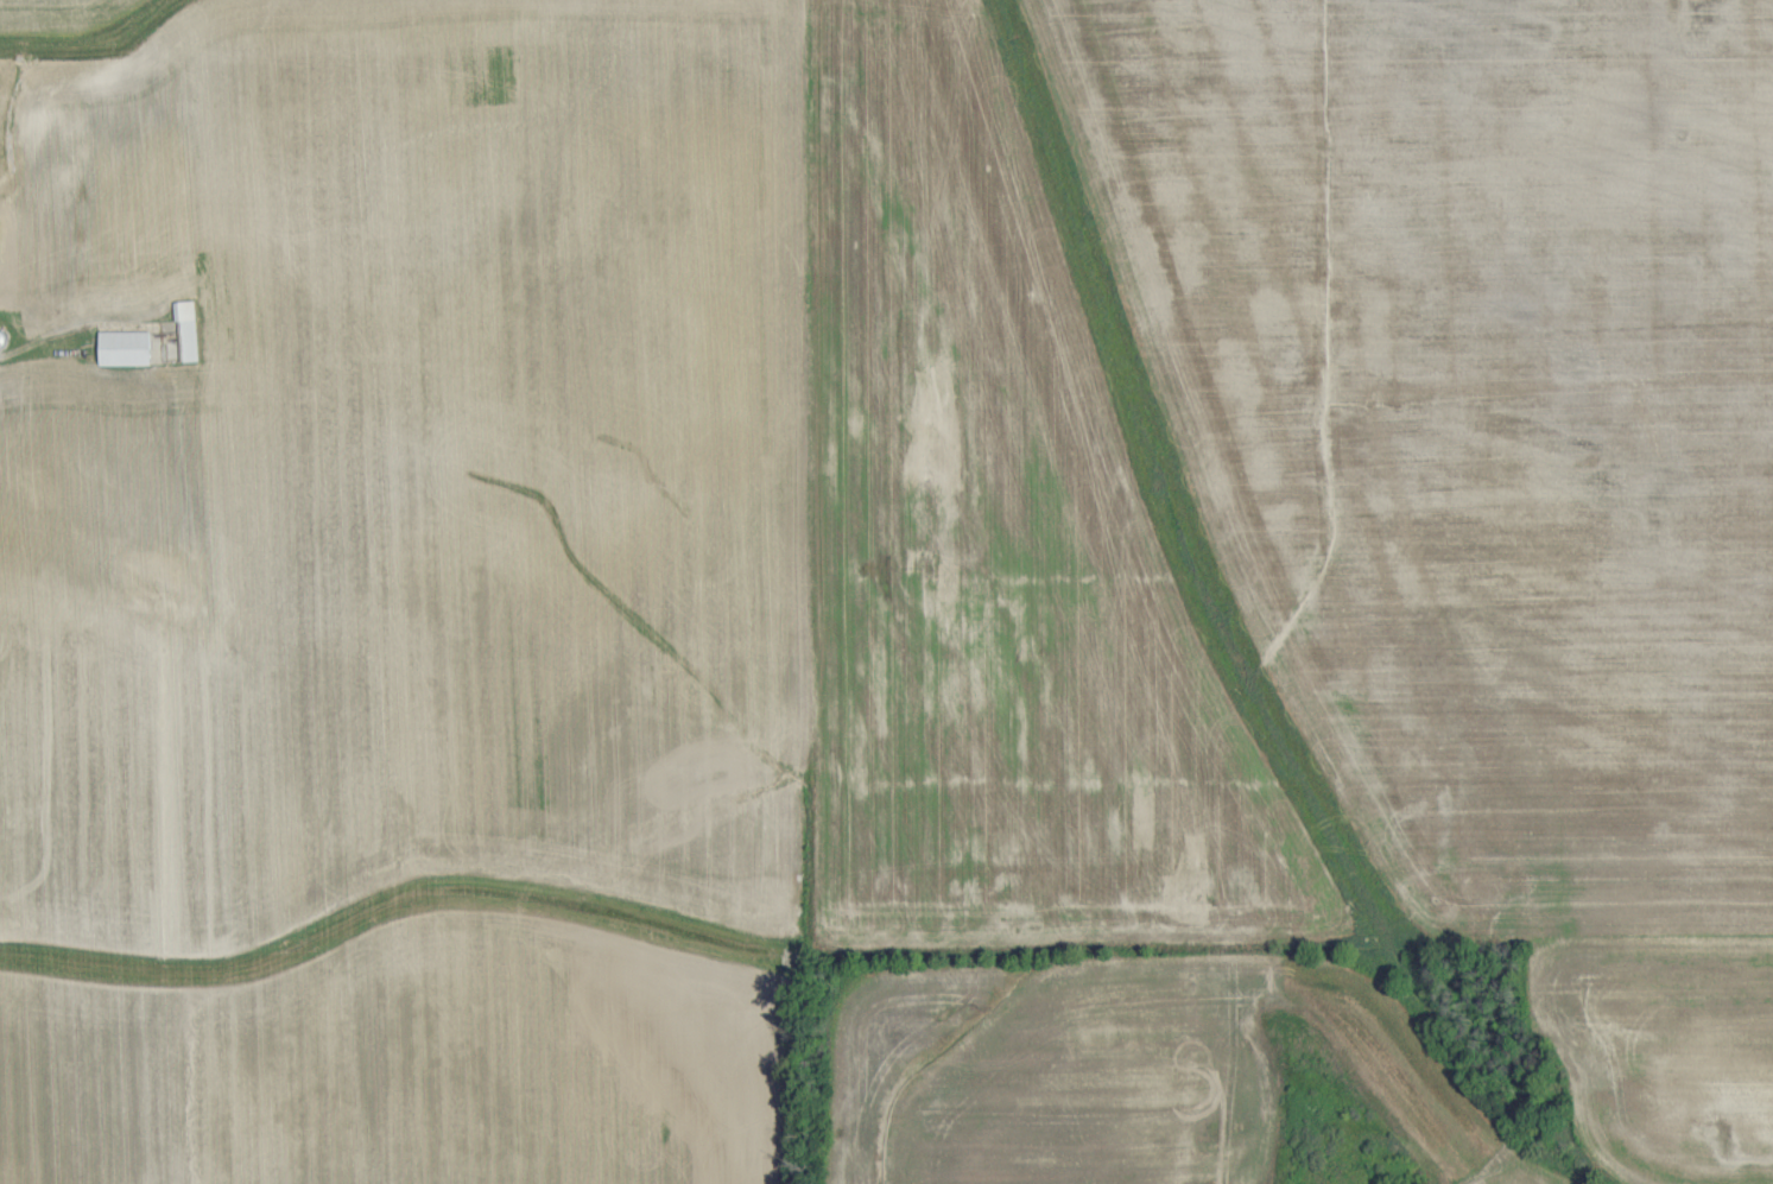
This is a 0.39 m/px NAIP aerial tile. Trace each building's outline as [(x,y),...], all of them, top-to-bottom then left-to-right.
[(157,329),(105,329),(105,363),(157,364),(157,329)]
